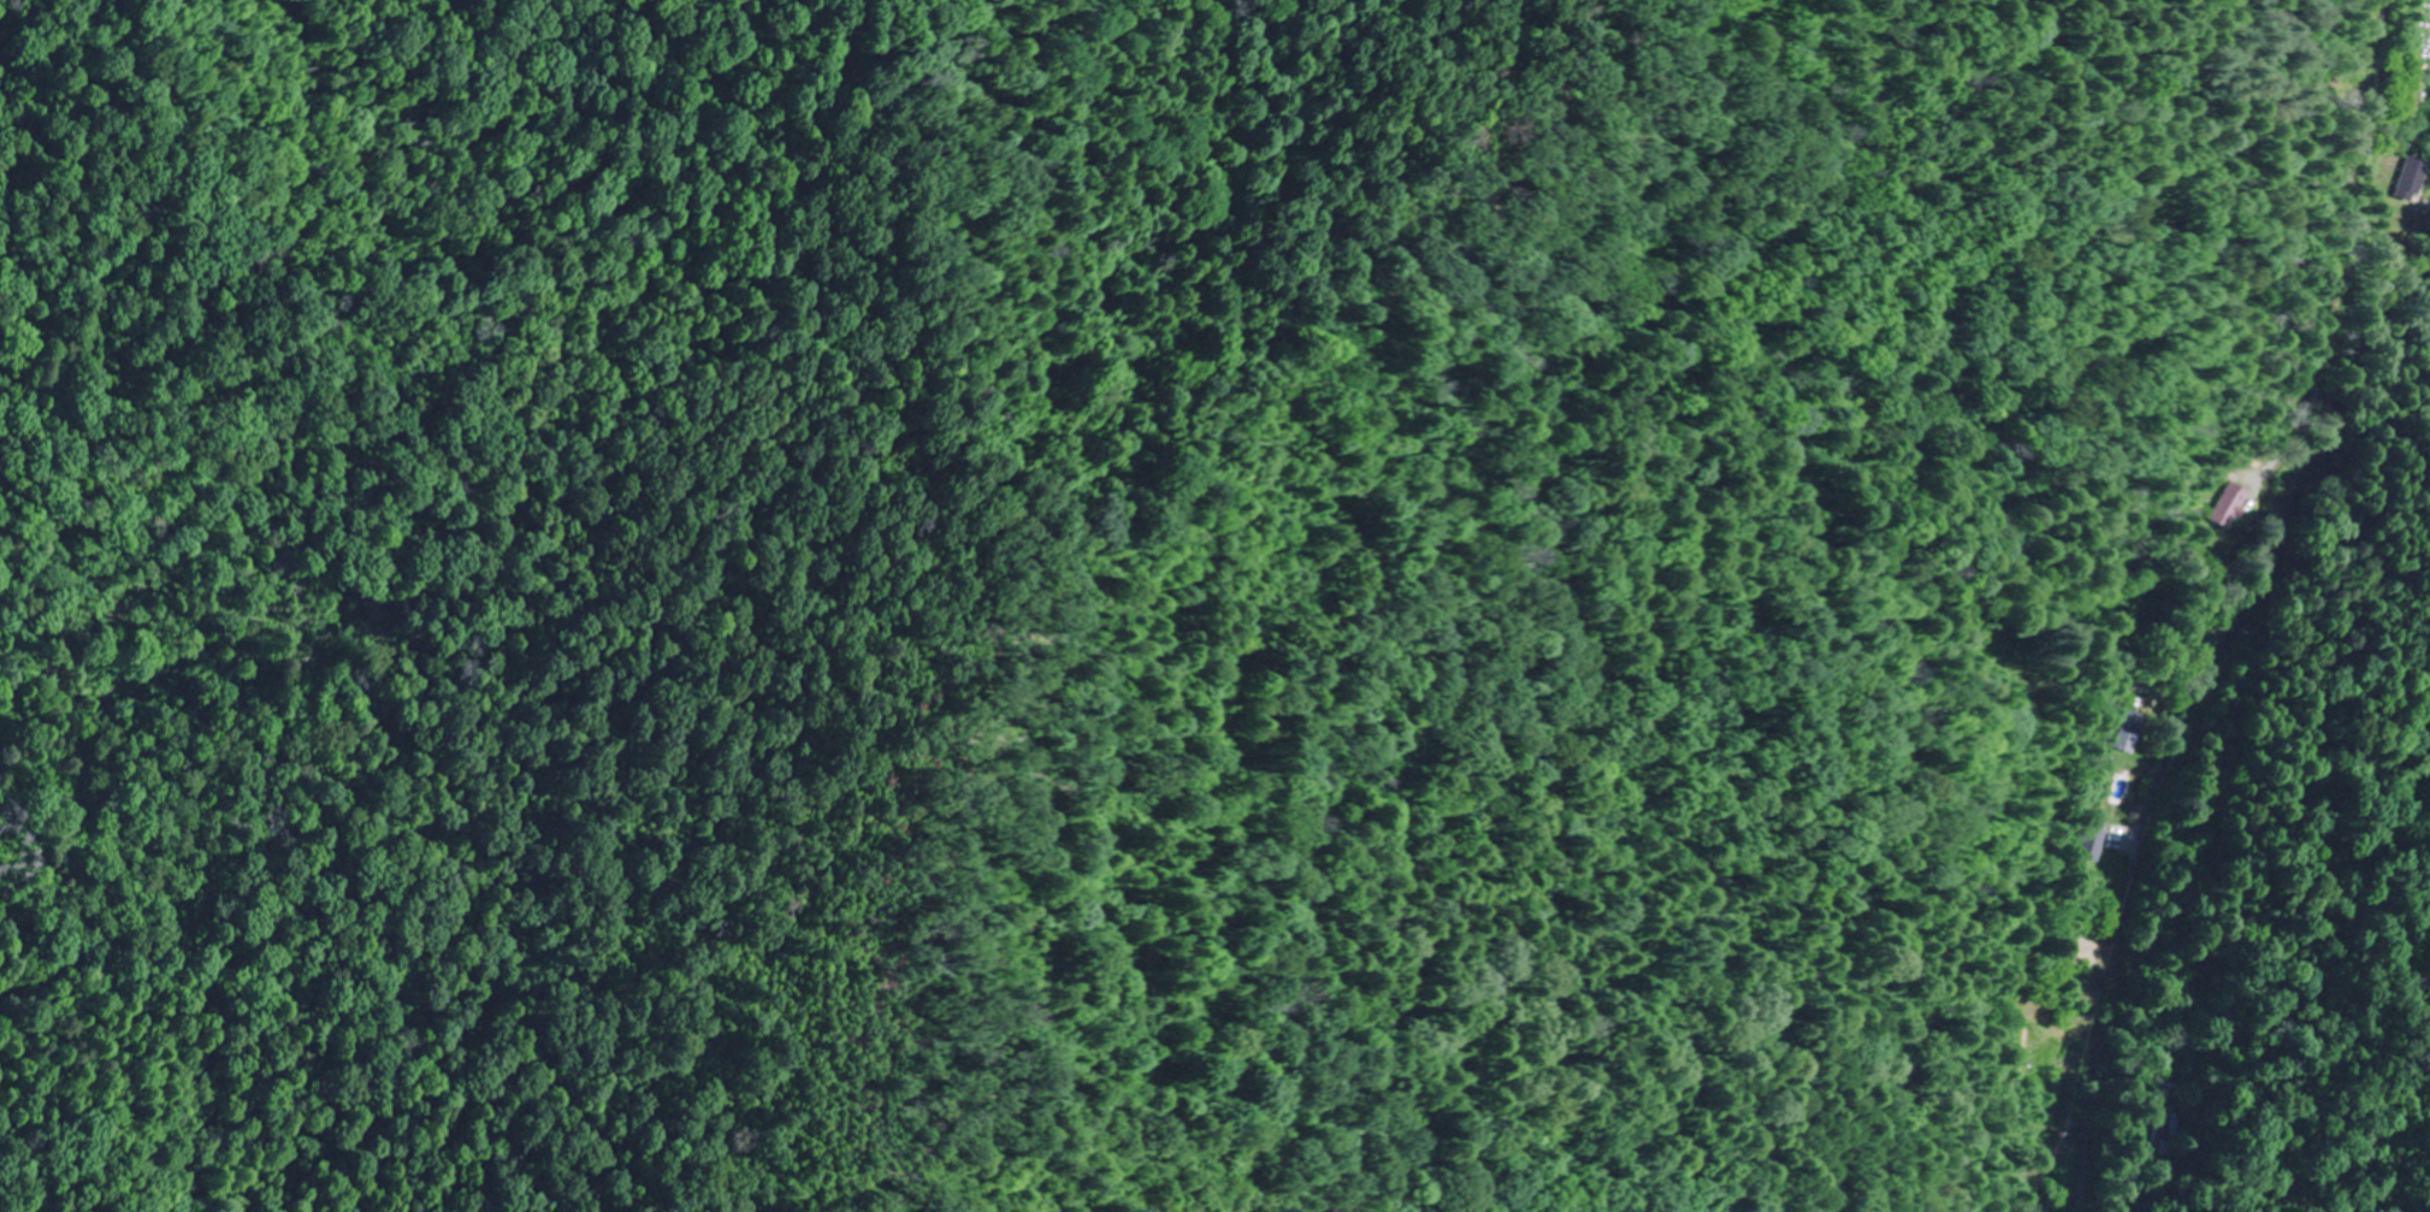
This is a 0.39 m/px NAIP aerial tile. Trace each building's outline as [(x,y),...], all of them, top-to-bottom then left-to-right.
[(2418,204),(2429,168),(2429,162),(2410,155),(2397,197),(2418,204)] [(2210,512),(2229,525),(2250,495),(2231,482),(2210,512)] [(2132,754),(2148,720),(2129,711),(2113,745),(2132,754)] [(2079,858),(2101,864),(2111,822),(2090,817),(2079,858)]
